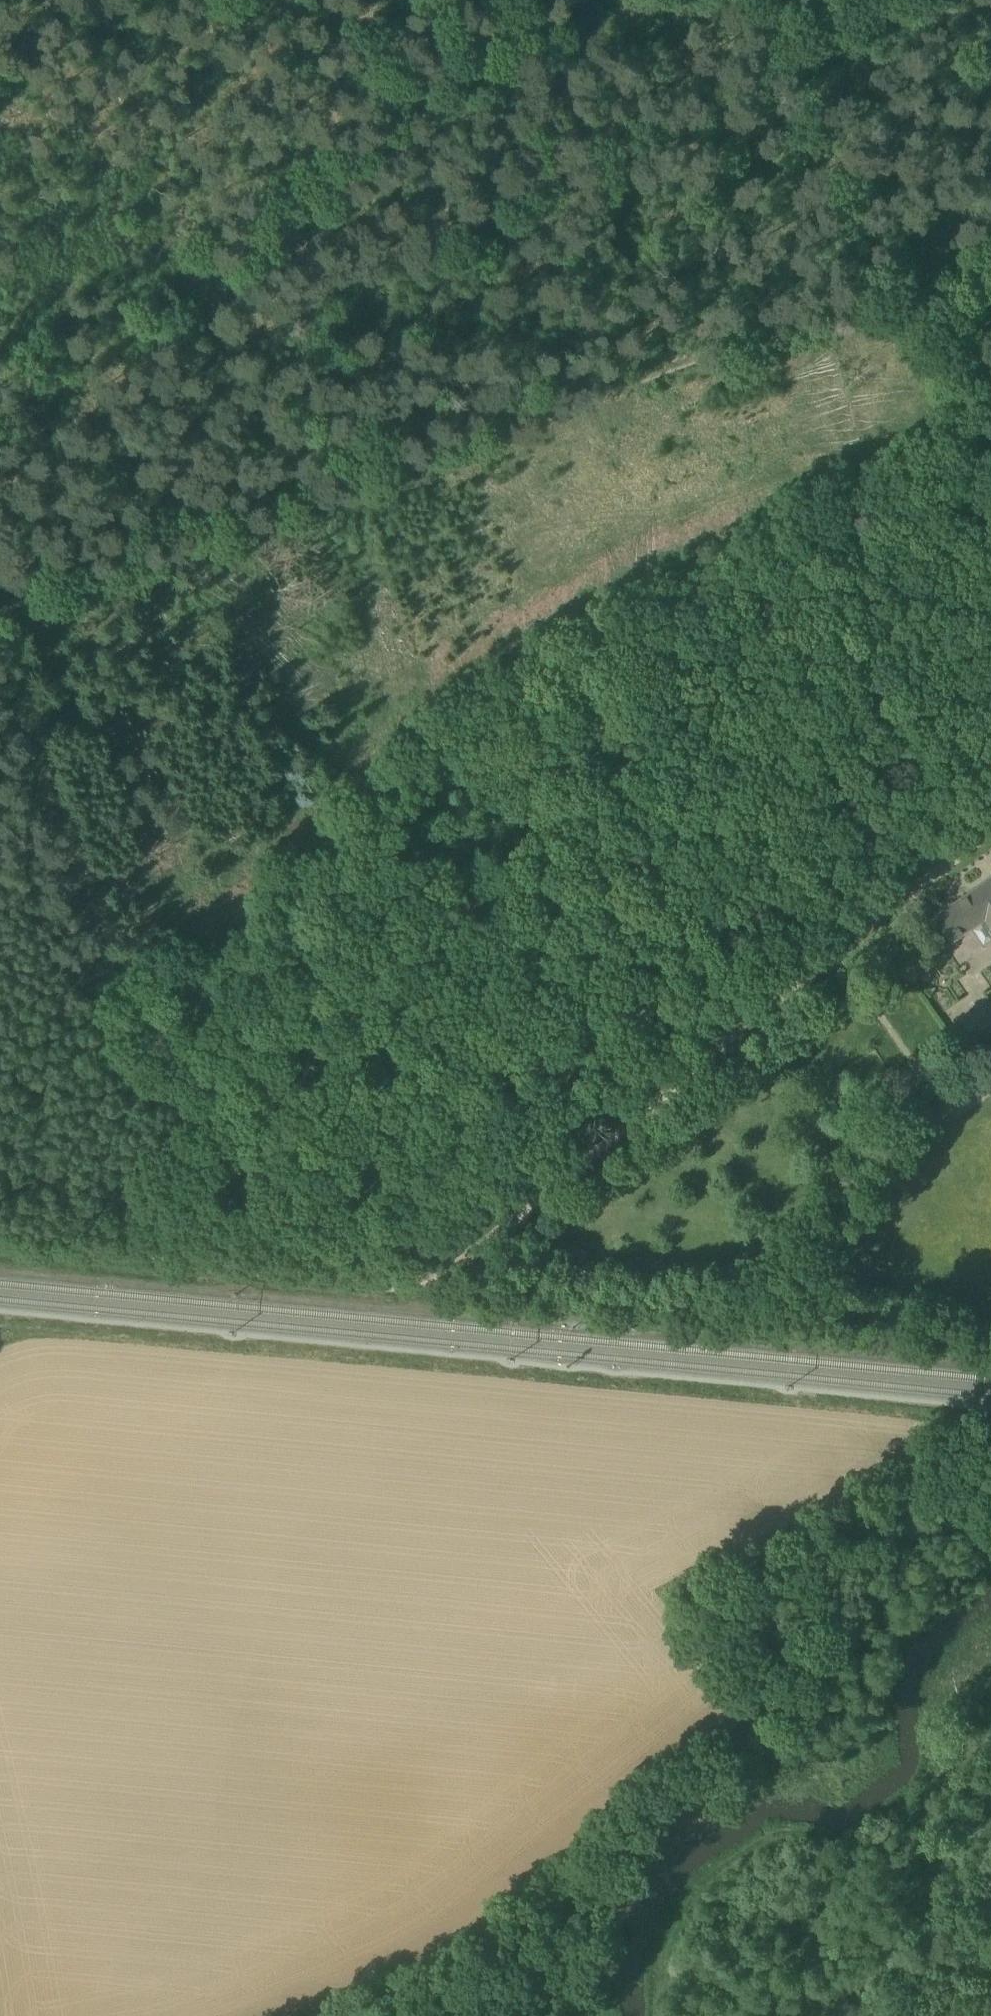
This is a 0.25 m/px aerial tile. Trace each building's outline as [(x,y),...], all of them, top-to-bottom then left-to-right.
[(935,916),(953,942),(984,921),(990,933),(990,878),(935,916)]
